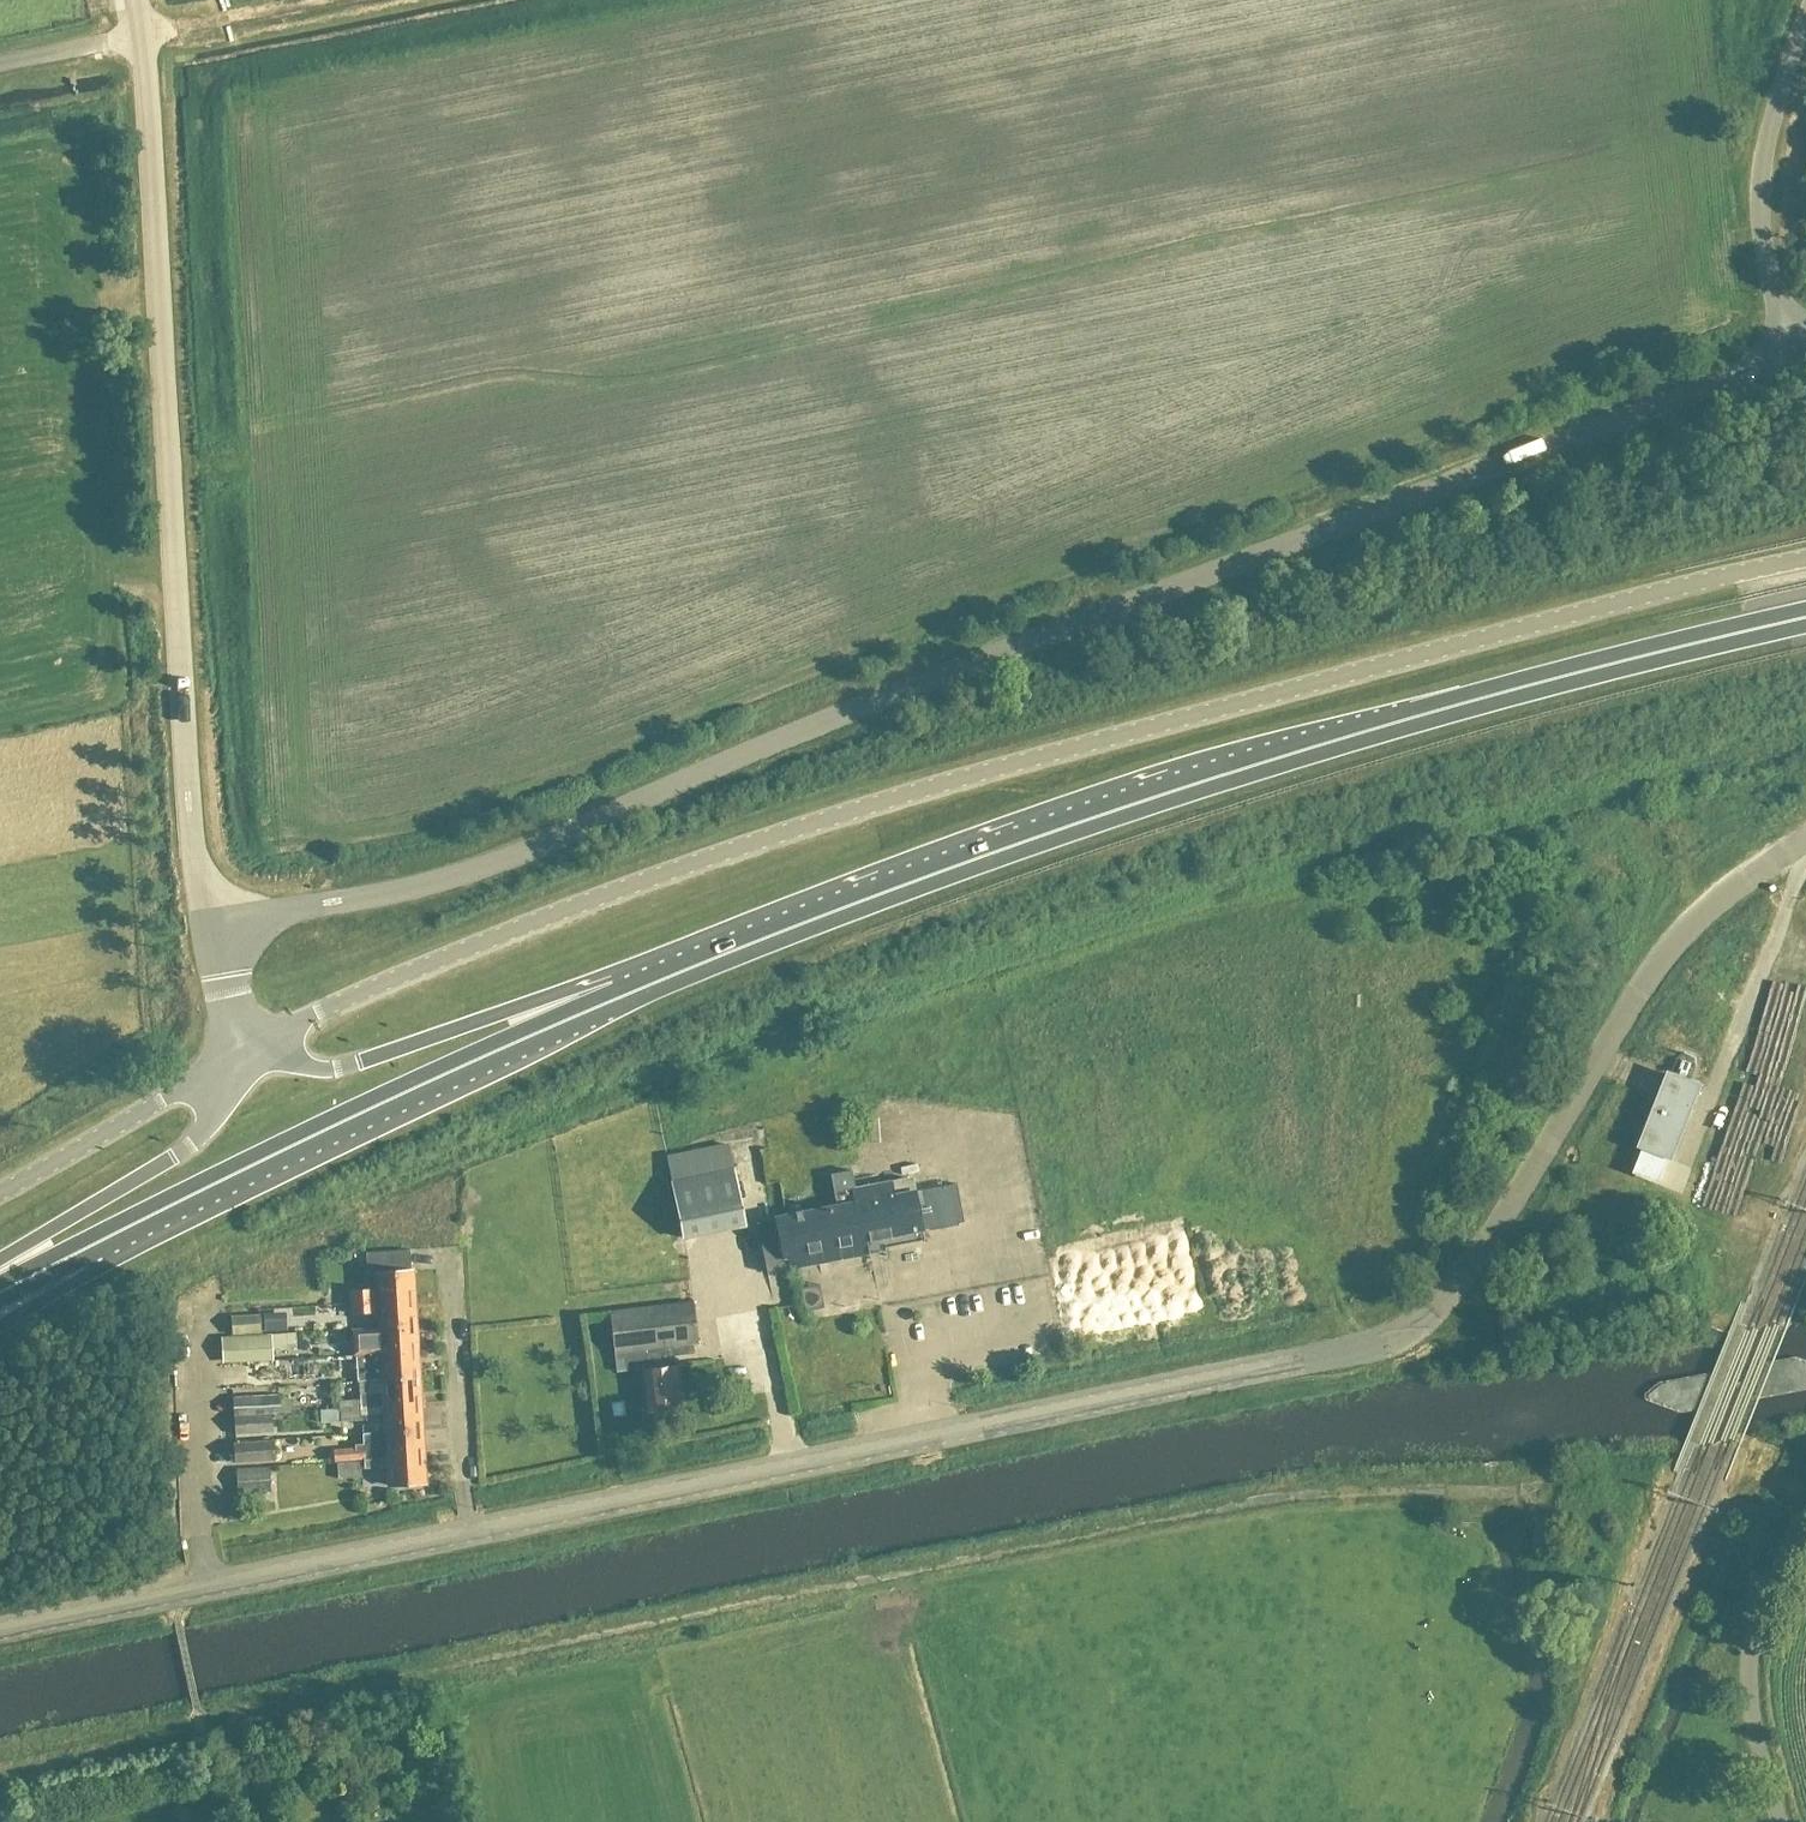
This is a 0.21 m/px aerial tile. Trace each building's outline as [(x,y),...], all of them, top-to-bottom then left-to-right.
[(1670,1159),(1697,1088),(1669,1077),(1641,1148),(1645,1149),(1665,1157),(1670,1159)] [(681,1241),(742,1229),(731,1172),(733,1172),(727,1144),(665,1157),(670,1185),(681,1241)] [(1645,1149),(1635,1173),(1655,1181),(1665,1157),(1645,1149)] [(853,1189),(850,1171),(829,1175),(834,1203),(839,1202),(840,1209),(755,1225),(765,1275),(882,1254),(880,1241),(963,1226),(956,1188),(914,1195),(911,1182),(911,1178),(853,1189)] [(349,1306),(413,1302),(411,1272),(410,1272),(409,1253),(364,1255),(366,1278),(376,1277),(377,1292),(348,1294),(349,1306)] [(753,1284),(739,1285),(740,1314),(755,1313),(753,1284)] [(379,1330),(414,1328),(413,1302),(349,1306),(349,1316),(378,1315),(379,1330)] [(691,1357),(690,1348),(693,1348),(688,1305),(609,1314),(614,1357),(647,1353),(649,1371),(643,1371),(646,1412),(678,1410),(674,1359),(691,1357)] [(229,1318),(230,1339),(260,1337),(259,1316),(229,1318)] [(262,1326),(263,1335),(284,1334),(283,1325),(262,1326)] [(355,1358),(416,1354),(414,1328),(379,1330),(350,1332),(352,1358),(355,1358)] [(219,1339),(221,1366),(271,1364),(270,1336),(260,1337),(230,1339),(219,1339)] [(355,1358),(357,1385),(417,1381),(416,1354),(355,1358)] [(337,1410),(337,1412),(419,1407),(417,1381),(357,1385),(357,1401),(331,1402),(331,1411),(337,1410)] [(232,1420),(272,1417),(280,1417),(280,1414),(288,1414),(287,1397),(279,1397),(230,1400),(232,1420)] [(419,1407),(337,1412),(337,1413),(338,1412),(339,1423),(343,1423),(343,1424),(361,1422),(361,1418),(384,1416),(385,1434),(360,1435),(360,1437),(420,1433),(419,1407)] [(272,1417),(232,1420),(233,1438),(272,1435),(272,1417)] [(333,1465),(359,1463),(362,1462),(362,1463),(422,1459),(420,1433),(360,1437),(361,1445),(353,1446),(353,1451),(361,1451),(361,1453),(331,1455),(332,1465),(333,1465)] [(233,1464),(267,1463),(267,1462),(273,1462),(273,1443),(233,1444),(233,1464)] [(422,1459),(362,1463),(362,1470),(387,1469),(388,1489),(424,1487),(422,1459)] [(359,1463),(333,1465),(335,1482),(362,1482),(359,1463)] [(236,1498),(270,1496),(268,1469),(235,1471),(236,1498)]
